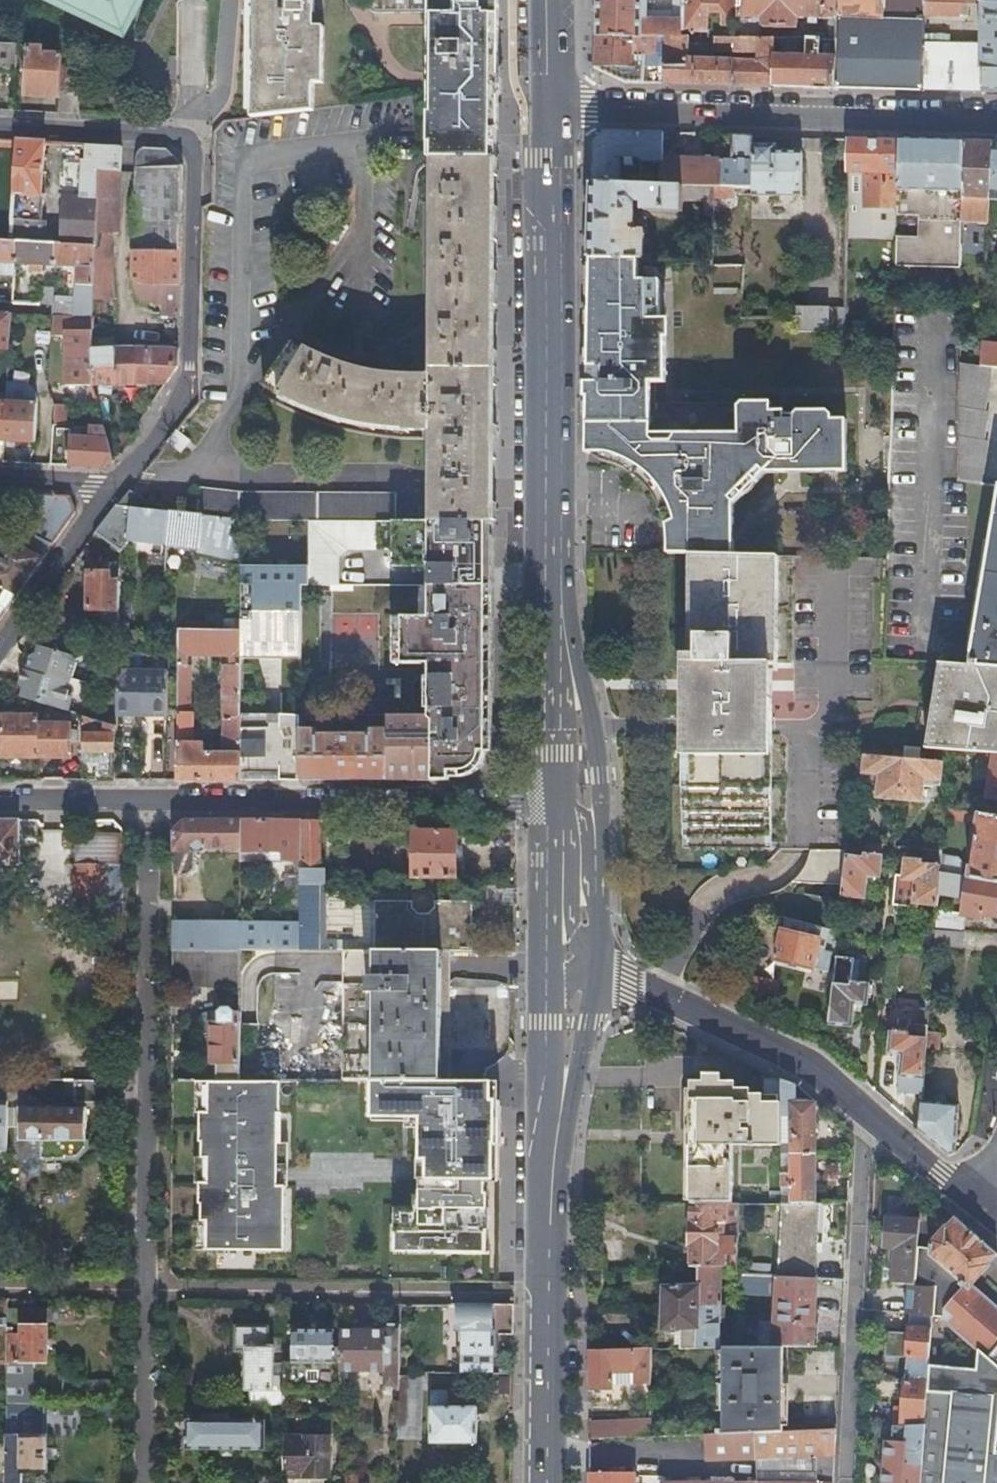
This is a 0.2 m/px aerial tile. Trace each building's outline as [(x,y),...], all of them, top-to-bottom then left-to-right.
[(123,32),(139,0),(60,0),(123,32)] [(311,110),(312,81),(322,81),(322,25),(313,25),(313,0),(250,0),(248,116),(311,110)] [(424,157),(431,157),(493,158),(493,111),(493,84),(493,80),(494,80),(494,57),(496,0),(366,0),(366,1),(367,4),(369,6),(370,7),(373,9),(375,9),(377,10),(428,9),(428,12),(428,27),(426,76),(426,82),(424,157)] [(682,35),(682,29),(683,0),(674,0),(674,16),(640,16),(641,0),(596,0),(596,33),(656,34),(666,34),(682,35)] [(707,29),(707,11),(719,11),(719,23),(739,24),(739,16),(736,16),(737,0),(683,0),(682,29),(707,29)] [(738,36),(757,36),(757,26),(796,26),(796,16),(803,16),(803,21),(816,21),(816,16),(827,17),(826,37),(833,37),(833,14),(834,0),(737,0),(736,16),(739,16),(739,24),(738,28),(738,36)] [(833,14),(835,14),(834,78),(877,80),(920,81),(921,41),(922,15),(923,15),(923,13),(923,0),(834,0),(833,14)] [(982,3),(982,0),(923,0),(923,13),(966,14),(967,2),(982,3)] [(982,3),(981,42),(980,90),(996,91),(996,0),(982,0),(982,3)] [(708,35),(713,35),(733,36),(733,28),(738,28),(739,24),(719,23),(719,11),(707,11),(707,29),(707,35),(708,35)] [(663,81),(663,66),(633,65),(634,52),(656,52),(656,34),(596,33),(594,66),(609,73),(622,80),(663,81)] [(656,52),(666,52),(666,34),(656,34),(656,52)] [(688,64),(688,42),(688,35),(682,35),(666,34),(666,52),(665,64),(688,64)] [(707,58),(707,42),(688,42),(688,64),(665,64),(663,64),(663,66),(663,81),(770,85),(772,36),(757,36),(738,36),(733,36),(713,35),(713,48),(757,50),(757,60),(707,58)] [(826,37),(772,36),(770,85),(796,86),(822,86),(832,87),(833,37),(826,37)] [(920,81),(920,89),(980,90),(981,42),(921,41),(920,81)] [(61,64),(62,52),(40,51),(41,45),(28,44),(25,93),(59,96),(59,88),(61,64)] [(16,52),(0,51),(0,67),(15,67),(16,52)] [(834,78),(834,87),(920,89),(920,81),(877,80),(834,78)] [(651,184),(659,184),(660,157),(660,132),(603,130),(592,139),(591,183),(616,183),(617,164),(635,165),(636,165),(638,163),(639,160),(653,161),(651,184)] [(690,185),(691,158),(691,133),(676,132),(675,157),(660,157),(659,184),(678,185),(690,185)] [(719,186),(721,134),(708,133),(708,158),(691,158),(690,185),(709,186),(719,186)] [(750,144),(750,135),(721,134),(719,186),(749,187),(750,187),(750,144)] [(895,139),(845,138),(844,238),(893,239),(893,234),(894,213),(895,139)] [(119,169),(120,145),(15,139),(13,167),(10,219),(9,224),(8,239),(15,239),(54,241),(94,243),(94,231),(96,168),(119,169)] [(915,235),(893,234),(893,239),(892,264),(958,266),(958,219),(959,142),(895,139),(894,213),(915,213),(915,235)] [(959,142),(958,219),(984,221),(985,209),(986,199),(989,142),(959,142)] [(986,199),(996,200),(996,143),(989,142),(986,199)] [(773,144),(750,144),(750,187),(749,187),(749,196),(799,196),(800,151),(772,151),(773,144)] [(165,148),(143,146),(139,148),(135,156),(133,191),(180,188),(181,167),(165,148)] [(493,173),(493,158),(431,157),(430,374),(414,374),(395,372),(375,369),(362,366),(347,362),(322,353),(309,347),(292,338),(262,383),(293,399),(327,414),(337,417),(362,422),(377,424),(413,428),(430,428),(429,473),(429,519),(491,520),(493,173)] [(13,167),(0,167),(0,212),(2,212),(2,218),(10,219),(13,167)] [(117,232),(119,169),(96,168),(94,231),(108,231),(117,232)] [(637,259),(661,261),(661,252),(641,251),(642,219),(630,218),(631,201),(638,201),(638,208),(678,210),(678,197),(678,185),(659,184),(651,184),(616,183),(591,183),(590,200),(590,221),(589,257),(637,259)] [(678,185),(678,197),(700,198),(709,198),(709,186),(690,185),(678,185)] [(130,273),(133,280),(149,284),(177,283),(180,188),(133,191),(130,273)] [(700,213),(709,214),(709,198),(700,198),(700,213)] [(985,209),(996,210),(996,200),(986,199),(985,209)] [(915,213),(894,213),(893,234),(915,235),(915,213)] [(9,224),(0,223),(0,238),(8,239),(9,224)] [(710,223),(710,248),(730,248),(730,223),(710,223)] [(108,231),(94,231),(94,243),(93,258),(109,258),(108,231)] [(14,261),(15,239),(8,239),(0,238),(0,261),(14,261)] [(53,263),(54,241),(15,239),(14,261),(53,263)] [(94,243),(54,241),(53,263),(75,265),(75,281),(74,288),(73,302),(73,314),(92,315),(92,303),(92,296),(93,289),(93,286),(93,258),(94,243)] [(637,279),(637,259),(589,257),(586,336),(584,421),(647,420),(648,402),(648,395),(663,395),(663,335),(658,335),(659,279),(637,279)] [(109,285),(109,258),(93,258),(93,286),(109,285)] [(149,284),(133,280),(140,298),(149,298),(160,298),(160,302),(160,311),(176,312),(177,283),(149,284)] [(52,301),(52,287),(29,287),(29,300),(52,301)] [(73,302),(52,301),(51,313),(58,313),(73,314),(73,302)] [(797,330),(843,331),(844,315),(844,308),(794,307),(793,316),(797,316),(797,330)] [(10,310),(0,310),(0,348),(7,349),(10,310)] [(51,313),(50,334),(65,335),(65,329),(91,329),(92,315),(73,314),(58,313),(51,313)] [(91,384),(91,347),(91,335),(91,329),(65,329),(65,335),(65,383),(91,384)] [(91,347),(112,346),(111,334),(91,335),(91,347)] [(978,343),(977,364),(988,365),(996,366),(996,345),(978,343)] [(111,383),(112,346),(91,347),(91,384),(111,383)] [(175,347),(138,346),(112,346),(111,383),(132,383),(164,382),(175,365),(175,347)] [(970,480),(978,481),(984,440),(980,439),(988,365),(977,364),(956,362),(955,478),(970,480)] [(5,387),(6,387),(3,438),(33,440),(36,403),(36,401),(35,392),(33,387),(30,383),(23,382),(6,380),(5,385),(5,387)] [(132,383),(111,383),(134,426),(134,425),(147,406),(133,390),(132,383)] [(732,401),(648,402),(647,420),(584,421),(584,450),(599,451),(607,451),(614,452),(623,456),(631,460),(638,464),(646,470),(653,477),(658,484),(664,492),(667,499),(671,510),(674,516),(666,520),(667,524),(668,531),(668,539),(667,552),(678,552),(688,553),(696,553),(733,553),(734,502),(766,471),(846,473),(847,420),(832,420),(832,416),(829,411),(797,411),(792,415),(785,414),(785,411),(770,410),(771,402),(737,402),(732,406),(732,401)] [(54,403),(52,423),(65,424),(67,404),(54,403)] [(101,467),(111,461),(102,428),(90,427),(89,438),(70,435),(71,428),(52,426),(49,463),(101,467)] [(307,519),(395,519),(395,491),(243,489),(197,484),(194,512),(201,513),(218,515),(240,517),(240,519),(307,519)] [(967,663),(996,665),(996,484),(967,663)] [(129,505),(149,508),(150,501),(128,487),(115,504),(129,505)] [(4,490),(3,505),(46,507),(25,548),(3,537),(0,544),(0,586),(15,593),(73,510),(67,493),(4,490)] [(126,539),(165,543),(168,510),(149,508),(129,505),(115,504),(94,531),(118,551),(126,541),(126,539)] [(196,549),(240,558),(240,546),(240,519),(240,517),(218,515),(201,513),(194,512),(168,510),(165,543),(196,547),(196,549)] [(307,564),(307,583),(338,583),(338,555),(347,547),(392,547),(392,564),(428,565),(428,583),(491,583),(491,520),(429,519),(395,519),(307,519),(307,564)] [(688,553),(688,657),(771,657),(777,657),(777,553),(733,553),(696,553),(688,553)] [(307,564),(240,565),(239,628),(239,631),(239,654),(300,655),(300,631),(300,630),(300,583),(307,583),(307,564)] [(117,619),(118,571),(88,570),(87,607),(102,608),(102,619),(117,619)] [(459,775),(470,774),(473,772),(479,767),(482,764),(483,760),(483,754),(483,747),(491,747),(491,734),(491,583),(428,583),(428,617),(392,617),(391,661),(428,661),(428,684),(413,684),(413,710),(427,710),(427,714),(387,713),(387,728),(387,778),(448,778),(448,775),(459,775)] [(15,593),(0,586),(0,615),(15,593)] [(239,631),(239,628),(178,627),(174,778),(239,778),(239,761),(239,737),(239,717),(239,654),(239,631)] [(21,697),(27,698),(39,702),(70,710),(74,697),(62,693),(65,682),(66,681),(66,682),(73,678),(78,662),(74,655),(39,645),(37,653),(31,655),(27,669),(24,668),(20,683),(23,689),(21,697)] [(771,727),(771,657),(688,657),(682,657),(681,679),(681,691),(681,717),(681,727),(681,844),(691,844),(762,844),(771,844),(771,727)] [(948,747),(990,750),(996,751),(996,665),(967,663),(962,663),(935,661),(922,745),(948,747)] [(167,714),(168,669),(116,668),(115,713),(167,714)] [(38,756),(39,722),(39,702),(27,698),(34,714),(0,713),(0,756),(38,756)] [(80,749),(115,749),(115,730),(115,723),(110,722),(109,728),(103,727),(103,732),(90,732),(90,727),(92,727),(93,717),(80,713),(80,749)] [(355,725),(355,713),(331,713),(331,725),(355,725)] [(239,761),(239,778),(280,778),(299,778),(300,761),(300,756),(300,728),(300,727),(300,715),(280,715),(280,722),(270,722),(270,717),(239,717),(239,737),(239,761)] [(39,722),(38,756),(70,756),(69,722),(39,722)] [(387,778),(387,728),(369,728),(368,734),(317,733),(317,728),(300,728),(300,756),(300,761),(299,778),(387,778)] [(901,752),(896,797),(921,800),(923,777),(938,779),(940,760),(917,757),(919,745),(901,744),(901,752)] [(97,778),(114,778),(115,755),(115,749),(80,749),(80,758),(98,758),(97,778)] [(873,795),(896,797),(901,752),(891,750),(890,755),(861,752),(859,771),(875,772),(873,795)] [(990,750),(982,796),(996,798),(996,751),(990,750)] [(977,811),(975,823),(978,823),(976,833),(975,833),(974,837),(976,837),(972,863),(969,863),(968,872),(966,872),(966,874),(996,879),(996,814),(977,811)] [(17,818),(0,818),(0,864),(17,864),(18,839),(35,839),(35,820),(17,821),(17,818)] [(238,818),(182,818),(172,828),(172,877),(188,877),(191,874),(191,849),(202,849),(203,845),(238,846),(238,818)] [(298,818),(238,818),(238,846),(238,850),(238,857),(272,857),(272,851),(280,852),(280,858),(292,858),(292,870),(298,870),(298,818)] [(320,818),(298,818),(298,870),(298,876),(298,882),(317,882),(317,867),(320,867),(320,818)] [(514,818),(500,818),(500,827),(504,830),(514,830),(514,818)] [(411,874),(454,874),(454,829),(411,829),(411,874)] [(76,830),(75,862),(118,862),(118,831),(76,830)] [(876,874),(880,842),(862,840),(860,854),(844,852),(840,894),(863,897),(866,873),(876,874)] [(835,885),(837,852),(808,850),(807,884),(835,885)] [(938,870),(939,852),(922,850),(922,856),(904,855),(902,871),(894,870),(890,902),(915,905),(916,901),(934,903),(938,870)] [(102,905),(103,863),(75,864),(75,905),(89,905),(102,905)] [(122,905),(122,863),(103,863),(102,905),(122,905)] [(298,876),(298,870),(292,870),(287,870),(287,902),(298,903),(298,902),(298,882),(298,876)] [(966,874),(960,910),(934,908),(933,926),(959,928),(962,912),(972,914),(973,908),(996,913),(996,904),(996,879),(966,874)] [(317,882),(298,882),(298,902),(298,903),(298,920),(298,947),(322,947),(322,917),(317,917),(317,882)] [(371,898),(371,947),(439,947),(448,947),(472,947),(472,898),(371,898)] [(102,905),(89,905),(89,926),(100,947),(121,947),(122,905),(102,905)] [(817,946),(820,935),(807,931),(800,930),(802,920),(759,910),(756,928),(779,933),(774,956),(826,969),(831,949),(817,946)] [(238,920),(172,919),(171,933),(171,948),(210,948),(238,948),(238,946),(238,924),(238,920)] [(298,920),(238,920),(238,924),(238,946),(298,947),(298,920)] [(820,935),(822,925),(809,922),(807,931),(820,935)] [(959,928),(933,926),(932,928),(931,940),(958,943),(959,928)] [(372,1079),(449,1079),(449,1044),(448,999),(448,947),(439,947),(371,947),(342,947),(342,1079),(372,1079)] [(210,948),(171,948),(171,967),(210,968),(210,948)] [(238,948),(210,948),(210,968),(238,968),(238,948)] [(868,957),(833,953),(830,979),(825,1021),(848,1024),(851,1001),(864,1002),(866,979),(868,957)] [(489,999),(448,999),(449,1044),(489,1044),(489,999)] [(197,1061),(197,1078),(207,1078),(237,1078),(238,1009),(232,1009),(227,1005),(221,1005),(217,1009),(217,1019),(210,1019),(210,1061),(197,1061)] [(197,1030),(197,1061),(210,1061),(210,1019),(203,1020),(202,1020),(201,1021),(200,1021),(199,1022),(198,1023),(198,1024),(197,1025),(197,1026),(197,1028),(197,1030)] [(924,1027),(924,1022),(905,1020),(905,1024),(905,1028),(893,1027),(884,1026),(882,1050),(899,1051),(895,1088),(903,1089),(918,1091),(922,1045),(924,1027)] [(937,1029),(924,1027),(922,1045),(935,1046),(937,1029)] [(5,1077),(5,1094),(32,1094),(32,1078),(5,1077)] [(734,1203),(777,1202),(778,1185),(777,1161),(777,1152),(777,1134),(777,1115),(777,1104),(760,1103),(760,1096),(747,1096),(747,1090),(733,1089),(733,1084),(718,1084),(718,1078),(700,1077),(700,1084),(688,1083),(687,1203),(722,1203),(734,1203)] [(73,1100),(120,1100),(121,1078),(61,1078),(61,1093),(73,1093),(73,1100)] [(276,1078),(237,1078),(207,1078),(207,1108),(200,1108),(200,1155),(206,1155),(205,1179),(200,1179),(200,1218),(205,1218),(205,1247),(283,1247),(284,1183),(276,1183),(276,1078)] [(791,1084),(777,1078),(777,1104),(777,1115),(787,1116),(787,1134),(788,1152),(810,1152),(809,1102),(790,1102),(791,1084)] [(488,1079),(449,1079),(372,1079),(371,1114),(420,1114),(419,1204),(394,1204),(394,1248),(485,1249),(486,1175),(483,1175),(483,1141),(495,1141),(495,1103),(488,1103),(488,1079)] [(952,1150),(952,1147),(955,1102),(917,1098),(915,1126),(947,1152),(952,1150)] [(24,1126),(24,1108),(5,1107),(5,1126),(24,1126)] [(64,1155),(75,1155),(84,1145),(84,1108),(24,1108),(24,1126),(24,1137),(23,1161),(23,1166),(29,1174),(35,1174),(41,1166),(41,1158),(42,1156),(64,1157),(64,1155)] [(777,1152),(788,1152),(787,1134),(777,1134),(777,1152)] [(778,1185),(777,1202),(811,1202),(810,1152),(788,1152),(777,1152),(777,1161),(788,1161),(788,1185),(778,1185)] [(773,1275),(813,1277),(815,1202),(811,1202),(777,1202),(773,1275)] [(687,1266),(694,1266),(718,1265),(722,1265),(722,1254),(733,1255),(733,1237),(721,1236),(714,1236),(715,1222),(722,1222),(722,1203),(687,1203),(687,1266)] [(968,1286),(987,1263),(986,1262),(994,1253),(995,1251),(993,1250),(991,1251),(980,1241),(981,1240),(979,1238),(977,1239),(966,1229),(968,1228),(966,1226),(965,1228),(953,1217),(954,1216),(951,1215),(943,1225),(941,1224),(927,1240),(926,1252),(917,1251),(917,1246),(915,1246),(913,1286),(932,1287),(930,1315),(943,1317),(943,1319),(975,1347),(996,1365),(996,1311),(968,1286)] [(907,1285),(913,1286),(915,1246),(917,1222),(882,1220),(880,1250),(893,1251),(891,1284),(907,1285)] [(661,1286),(660,1308),(717,1306),(718,1265),(694,1266),(694,1285),(661,1286)] [(589,1270),(589,1280),(598,1280),(598,1270),(589,1270)] [(770,1346),(780,1345),(809,1345),(813,1277),(773,1275),(772,1281),(775,1281),(772,1320),(770,1346)] [(907,1313),(930,1315),(932,1287),(913,1286),(907,1285),(906,1313),(907,1313)] [(512,1304),(455,1303),(454,1328),(462,1328),(462,1346),(461,1373),(491,1373),(491,1346),(484,1346),(485,1334),(491,1334),(512,1334),(512,1304)] [(283,1389),(283,1361),(272,1361),(272,1346),(266,1346),(266,1335),(281,1335),(281,1304),(265,1304),(265,1327),(235,1326),(235,1350),(245,1350),(245,1389),(253,1389),(253,1392),(254,1392),(254,1404),(283,1405),(283,1389)] [(677,1328),(677,1348),(716,1346),(717,1306),(660,1308),(660,1328),(677,1328)] [(5,1361),(5,1401),(19,1401),(28,1401),(29,1361),(45,1361),(45,1324),(37,1324),(37,1307),(5,1307),(5,1315),(5,1357),(5,1361)] [(37,1324),(45,1324),(46,1307),(37,1307),(37,1324)] [(902,1378),(925,1380),(926,1363),(929,1327),(930,1327),(930,1315),(907,1313),(905,1331),(884,1329),(882,1354),(904,1356),(902,1378)] [(755,1346),(770,1346),(772,1320),(756,1319),(755,1346)] [(397,1374),(398,1331),(398,1323),(382,1322),(382,1328),(340,1329),(340,1331),(340,1347),(340,1370),(377,1370),(376,1387),(396,1387),(397,1374)] [(340,1370),(340,1347),(331,1347),(332,1332),(332,1329),(292,1328),(292,1361),(283,1361),(283,1389),(339,1389),(340,1370)] [(332,1332),(331,1347),(340,1347),(340,1331),(332,1332)] [(715,1432),(750,1431),(780,1429),(780,1345),(770,1346),(755,1346),(720,1346),(720,1428),(715,1428),(715,1432)] [(926,1363),(925,1380),(922,1423),(921,1443),(918,1482),(981,1482),(982,1462),(992,1463),(993,1450),(996,1410),(996,1365),(975,1347),(972,1367),(926,1363)] [(586,1349),(586,1391),(609,1390),(609,1384),(648,1384),(649,1349),(586,1349)] [(419,1375),(397,1374),(396,1387),(395,1442),(418,1442),(419,1375)] [(891,1408),(890,1424),(922,1423),(925,1380),(902,1378),(900,1409),(891,1408)] [(430,1442),(475,1443),(475,1408),(446,1407),(446,1391),(429,1390),(430,1442)] [(5,1482),(21,1482),(21,1471),(45,1471),(46,1401),(28,1401),(19,1401),(5,1401),(5,1482)] [(185,1418),(185,1426),(185,1446),(263,1447),(263,1419),(243,1418),(229,1418),(229,1414),(204,1414),(204,1418),(199,1418),(194,1418),(185,1418)] [(616,1422),(616,1437),(647,1436),(647,1421),(616,1422)] [(616,1437),(616,1422),(586,1423),(586,1439),(616,1437)] [(880,1482),(918,1482),(921,1443),(922,1423),(890,1424),(889,1440),(883,1439),(880,1482)] [(750,1431),(750,1458),(831,1454),(833,1427),(780,1429),(750,1431)] [(700,1461),(750,1458),(750,1431),(715,1432),(699,1433),(700,1461)] [(648,1463),(700,1461),(699,1433),(647,1436),(648,1463)] [(282,1436),(282,1474),(326,1474),(326,1437),(282,1436)] [(993,1450),(992,1463),(982,1462),(981,1482),(996,1482),(996,1450),(993,1450)] [(750,1458),(751,1482),(830,1482),(831,1454),(750,1458)] [(631,1482),(632,1471),(586,1472),(586,1482),(638,1482),(631,1482)]
